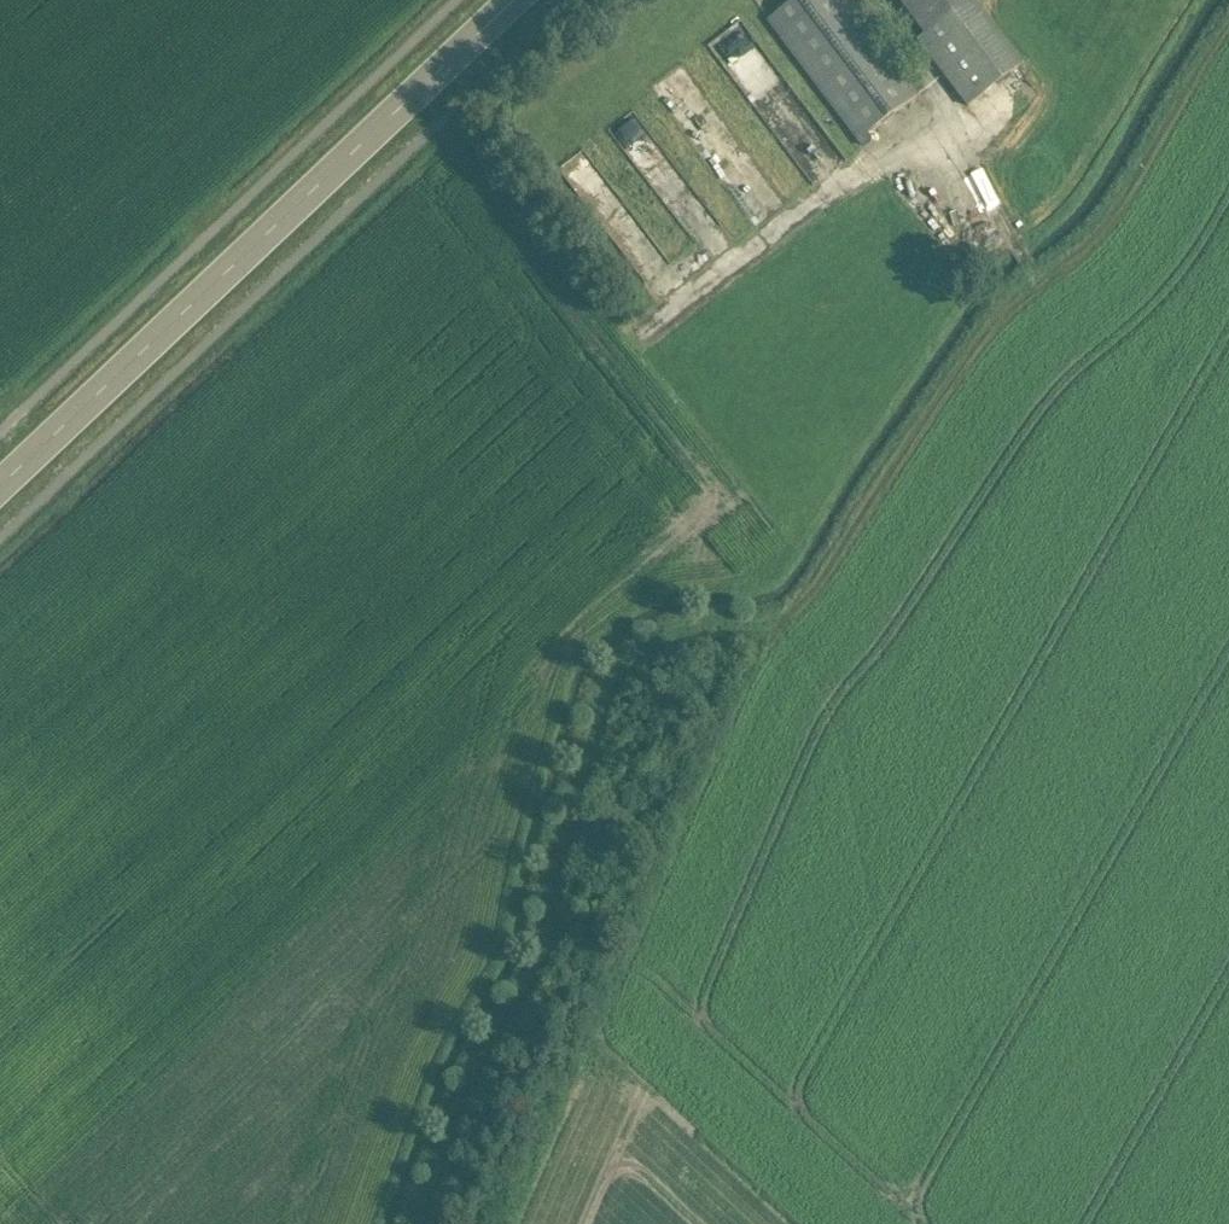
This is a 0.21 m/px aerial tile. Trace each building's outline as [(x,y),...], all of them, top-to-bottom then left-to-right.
[(858,141),(917,97),(844,0),(795,0),(768,20),(858,141)] [(974,0),(969,0),(916,39),(966,106),(1022,65),(974,0)] [(630,119),(610,134),(627,155),(646,141),(630,119)]
